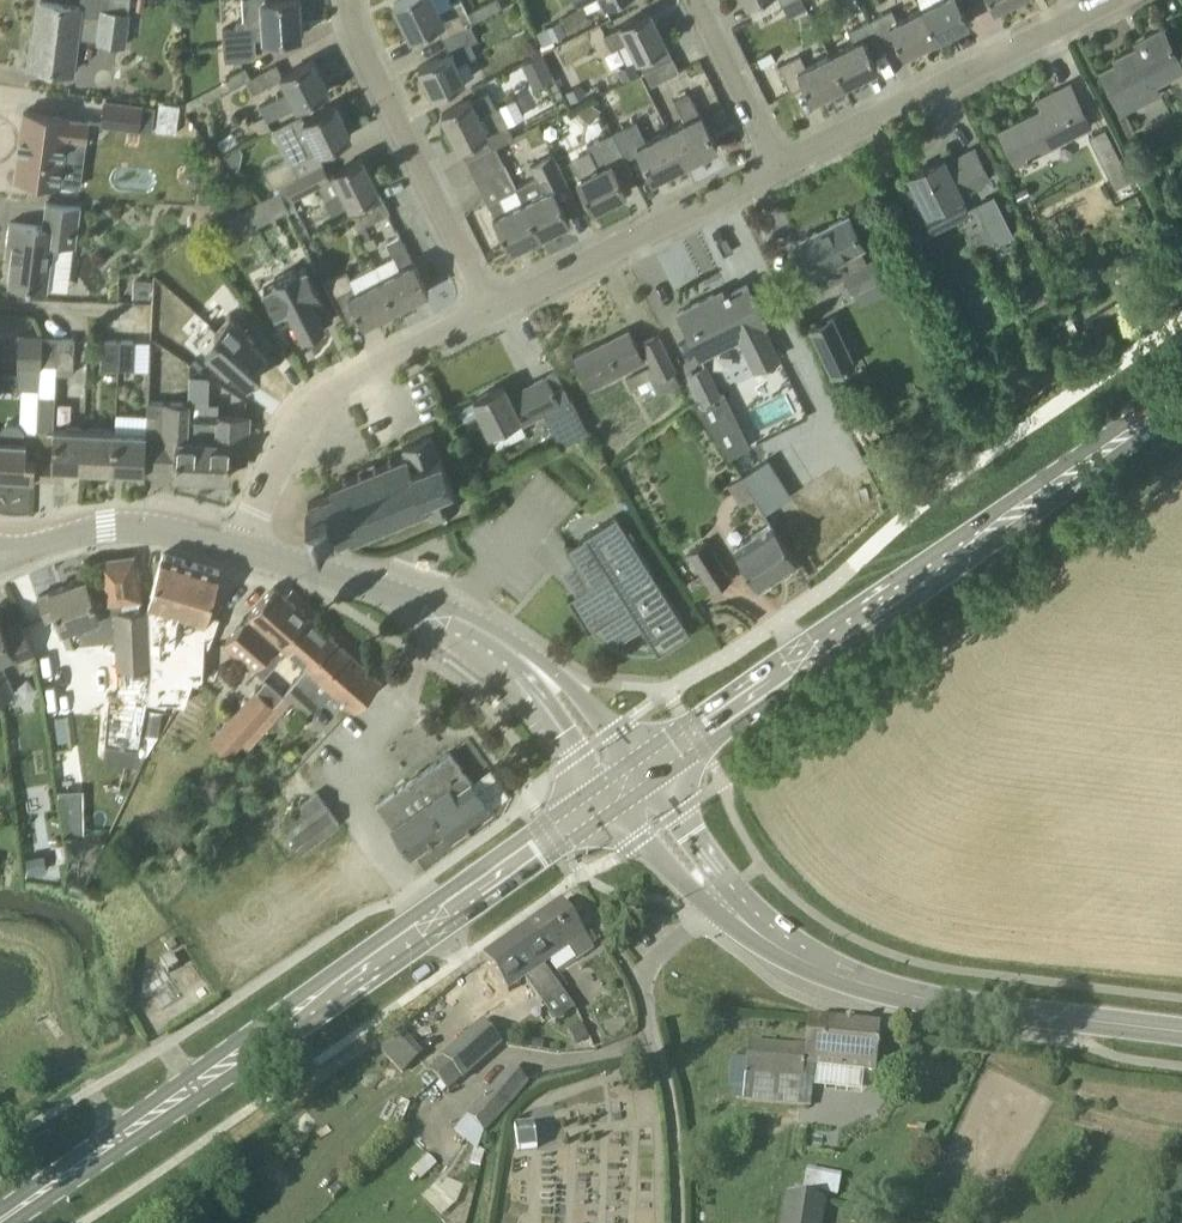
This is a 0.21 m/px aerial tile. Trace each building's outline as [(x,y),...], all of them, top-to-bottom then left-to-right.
[(129,0),(81,0),(80,7),(39,1),(34,44),(31,44),(29,66),(72,71),(76,38),(97,41),(97,44),(122,47),(129,0)] [(136,10),(144,11),(146,0),(138,0),(136,10)] [(245,21),(237,21),(237,28),(223,29),(225,56),(256,54),(255,37),(263,36),(263,38),(301,35),(298,0),(243,0),(245,21)] [(394,3),(411,36),(436,24),(443,38),(471,24),(469,22),(502,6),(500,0),(492,0),(467,13),(461,0),(453,4),(450,0),(449,0),(436,7),(433,0),(400,0),(394,3)] [(586,12),(603,3),(609,0),(580,0),(586,12)] [(780,3),(786,16),(804,7),(801,0),(786,0),(782,2),(780,3)] [(969,21),(962,7),(975,0),(939,0),(921,9),(936,38),(969,21)] [(995,8),(1011,0),(991,0),(995,8)] [(899,21),(892,9),(870,20),(883,46),(896,40),(903,54),(936,38),(921,9),(899,21)] [(673,57),(649,10),(619,25),(620,26),(603,34),(611,50),(628,41),(637,59),(638,58),(645,72),(673,57)] [(845,83),(878,67),(870,53),(883,46),(870,20),(847,32),(853,43),(830,55),(845,83)] [(433,95),(465,80),(457,63),(476,54),(470,42),(478,39),(471,24),(443,38),(450,52),(418,66),(433,95)] [(1099,72),(1121,113),(1161,92),(1158,86),(1181,73),(1181,42),(1172,47),(1163,27),(1144,37),(1146,41),(1114,58),(1116,63),(1099,72)] [(770,51),(758,57),(762,66),(774,60),(770,51)] [(548,66),(543,54),(522,64),(528,76),(548,66)] [(805,68),(799,55),(778,65),(791,92),(804,85),(811,100),(845,83),(830,55),(805,68)] [(673,57),(645,72),(651,85),(679,70),(673,57)] [(259,106),(264,115),(267,121),(329,90),(313,59),(280,76),(282,79),(288,91),(259,106)] [(231,88),(250,76),(244,66),(225,77),(231,88)] [(580,83),(564,92),(571,104),(587,96),(580,83)] [(1090,124),(1070,84),(1055,92),(1055,91),(1038,99),(1044,113),(1032,119),(1030,114),(999,130),(1015,162),(1090,124)] [(506,138),(499,126),(504,124),(495,107),(496,107),(489,92),(473,100),(471,98),(442,113),(459,147),(465,159),(492,145),(506,138)] [(700,113),(689,92),(674,101),(684,121),(669,129),(685,163),(717,147),(700,113)] [(589,100),(578,113),(590,122),(600,109),(589,100)] [(156,107),(142,105),(105,101),(103,124),(140,128),(153,130),(156,107)] [(159,102),(155,130),(176,133),(179,104),(159,102)] [(335,104),(304,119),(318,151),(351,135),(335,104)] [(85,139),(88,120),(69,117),(69,116),(23,111),(15,177),(28,179),(30,184),(43,185),(47,181),(60,183),(66,137),(85,139)] [(264,115),(253,121),(260,136),(271,130),(267,121),(264,115)] [(645,142),(635,122),(614,133),(626,158),(639,152),(653,179),(685,163),(669,129),(645,142)] [(1107,125),(1088,134),(1099,156),(1118,147),(1107,125)] [(592,209),(626,192),(612,165),(626,158),(614,133),(588,146),(590,150),(568,161),(578,179),(577,179),(592,209)] [(516,187),(514,188),(492,145),(465,159),(487,203),(493,215),(493,216),(510,250),(539,235),(516,187)] [(990,179),(975,148),(945,163),(943,157),(909,174),(915,185),(898,193),(916,227),(932,218),(930,213),(964,195),(963,193),(990,179)] [(537,177),(516,187),(539,235),(570,220),(553,189),(568,181),(554,153),(530,165),(537,177)] [(350,206),(379,191),(362,157),(333,171),(333,172),(329,174),(324,164),(298,176),(285,182),(292,199),(319,186),(325,199),(331,212),(349,204),(350,206)] [(278,186),(285,182),(298,176),(292,163),(289,158),(288,159),(264,170),(273,188),(278,186)] [(280,192),(288,208),(295,205),(292,199),(285,182),(278,186),(280,192)] [(271,218),(289,209),(288,208),(280,192),(262,201),(271,218)] [(992,193),(974,202),(982,217),(999,209),(992,193)] [(362,241),(369,237),(364,225),(390,213),(383,200),(350,216),(362,241)] [(76,244),(81,207),(46,202),(42,226),(9,222),(6,244),(13,244),(8,281),(14,282),(14,283),(48,288),(54,241),(76,244)] [(251,228),(243,211),(225,220),(233,237),(251,228)] [(867,261),(861,247),(864,246),(848,215),(797,241),(812,271),(841,257),(848,270),(845,271),(854,289),(879,277),(870,259),(867,261)] [(429,290),(400,235),(386,242),(398,266),(380,275),(396,307),(429,290)] [(396,307),(380,275),(375,265),(349,278),(346,271),(326,281),(346,322),(359,316),(363,324),(396,307)] [(307,266),(298,270),(296,266),(275,277),(277,281),(264,288),(275,311),(288,304),(303,334),(325,323),(323,320),(330,316),(332,319),(334,319),(307,266)] [(134,281),(133,298),(151,298),(152,282),(134,281)] [(766,324),(747,284),(731,292),(728,287),(723,289),(726,294),(716,299),(713,293),(678,311),(700,357),(740,337),(754,366),(777,355),(763,325),(766,324)] [(230,313),(215,329),(220,334),(255,365),(267,351),(250,336),(253,333),(230,313)] [(833,374),(854,364),(832,318),(811,328),(833,374)] [(644,361),(629,328),(627,328),(628,331),(599,346),(597,343),(573,355),(590,388),(644,361)] [(220,334),(206,350),(228,371),(231,368),(248,383),(260,370),(255,365),(220,334)] [(651,382),(675,370),(657,334),(641,342),(653,365),(625,379),(631,391),(635,389),(640,399),(656,391),(651,382)] [(40,365),(41,336),(18,335),(17,372),(0,371),(0,386),(38,388),(40,365)] [(41,336),(40,365),(54,365),(56,365),(57,337),(41,336)] [(57,337),(56,365),(73,366),(75,337),(57,337)] [(118,368),(119,340),(102,339),(101,368),(118,368)] [(135,369),(135,340),(119,340),(118,368),(135,369)] [(721,392),(707,362),(687,372),(690,379),(701,402),(719,393),(721,392)] [(588,429),(557,371),(547,376),(509,395),(504,384),(474,398),(491,433),(519,418),(522,424),(545,412),(561,443),(588,429)] [(58,467),(60,427),(55,426),(56,395),(53,394),(42,394),(38,394),(36,425),(36,429),(35,455),(34,476),(54,477),(55,467),(58,467)] [(186,474),(190,415),(188,415),(188,404),(148,402),(146,431),(144,471),(145,471),(145,472),(147,472),(147,471),(176,473),(176,474),(186,474)] [(249,416),(218,415),(218,416),(190,415),(186,474),(228,476),(229,459),(247,460),(249,416)] [(34,476),(35,455),(36,429),(24,428),(17,421),(6,421),(0,428),(0,431),(0,474),(34,476)] [(82,468),(84,428),(60,427),(58,467),(82,468)] [(113,470),(115,429),(84,428),(82,468),(113,470)] [(113,470),(144,471),(146,431),(115,429),(113,470)] [(440,455),(431,435),(402,447),(406,455),(392,461),(390,456),(388,456),(390,462),(377,467),(375,462),(373,463),(360,469),(360,468),(358,469),(360,474),(346,479),(344,474),(343,475),(345,480),(329,486),(331,492),(320,496),(320,497),(308,502),(312,513),(309,514),(305,515),(307,518),(313,533),(314,536),(317,535),(317,534),(320,533),(325,544),(337,539),(338,539),(349,535),(351,540),(366,534),(368,539),(426,515),(427,517),(430,516),(431,517),(460,505),(452,485),(453,484),(441,454),(440,455)] [(769,458),(742,474),(755,496),(764,511),(791,495),(769,458)] [(728,483),(740,504),(755,496),(742,474),(728,483)] [(592,634),(596,631),(600,635),(604,639),(608,642),(613,644),(642,626),(658,652),(690,632),(616,514),(584,535),(585,536),(567,548),(589,584),(568,597),(589,631),(590,630),(592,634)] [(759,587),(798,561),(773,523),(733,547),(759,587)] [(712,589),(730,577),(707,541),(689,553),(701,572),(707,580),(712,589)] [(219,569),(163,552),(153,596),(154,609),(159,669),(160,698),(184,703),(193,681),(202,682),(204,633),(212,636),(219,616),(213,613),(219,569)] [(97,610),(86,578),(82,579),(80,578),(70,581),(69,584),(39,594),(46,616),(57,612),(67,645),(85,639),(82,627),(99,622),(102,633),(115,629),(119,693),(109,695),(106,739),(138,746),(141,732),(145,706),(147,695),(160,698),(159,669),(154,609),(141,609),(133,556),(102,561),(107,601),(123,599),(124,608),(97,610)] [(282,643),(308,614),(275,585),(225,642),(224,641),(223,642),(252,669),(278,640),(282,643)] [(310,670),(336,639),(308,614),(282,643),(278,640),(252,669),(262,679),(287,651),(310,670)] [(40,663),(22,620),(4,628),(0,617),(0,692),(3,698),(17,693),(2,657),(13,652),(21,670),(40,663)] [(352,710),(364,696),(380,678),(336,639),(310,670),(287,695),(306,713),(316,702),(320,705),(333,691),(352,710)] [(230,755),(242,742),(286,696),(284,694),(273,705),(257,689),(211,738),(230,755)] [(249,749),(293,702),(286,696),(242,742),(249,749)] [(470,780),(451,754),(377,803),(412,855),(448,830),(452,837),(491,809),(471,780),(470,780)] [(46,783),(21,788),(25,813),(51,809),(46,783)] [(302,852),(340,824),(317,793),(279,822),(302,852)] [(43,858),(28,859),(30,872),(45,870),(43,858)] [(527,927),(550,960),(567,948),(576,961),(594,947),(562,902),(527,927)] [(541,1003),(559,991),(541,966),(550,960),(527,927),(500,945),(541,1003)] [(168,973),(176,968),(179,966),(171,954),(160,961),(168,973)] [(875,1072),(880,1026),(809,1018),(805,1049),(753,1043),(747,1098),(810,1105),(812,1082),(815,1082),(816,1069),(875,1072)] [(462,1082),(503,1046),(483,1022),(443,1058),(444,1059),(430,1072),(437,1079),(446,1089),(458,1078),(462,1082)] [(583,1026),(569,1033),(572,1039),(575,1046),(589,1040),(587,1035),(583,1026)] [(404,1030),(382,1049),(402,1073),(424,1054),(404,1030)] [(472,1147),(486,1131),(528,1084),(513,1070),(456,1132),(472,1147)] [(430,1072),(421,1080),(428,1088),(437,1079),(430,1072)] [(800,1150),(836,1156),(840,1128),(805,1122),(800,1150)] [(518,1132),(520,1150),(538,1147),(535,1129),(518,1132)] [(837,1197),(841,1179),(808,1172),(804,1190),(837,1197)] [(448,1174),(424,1198),(441,1215),(465,1192),(448,1174)] [(825,1200),(785,1195),(781,1222),(821,1222),(825,1200)]
